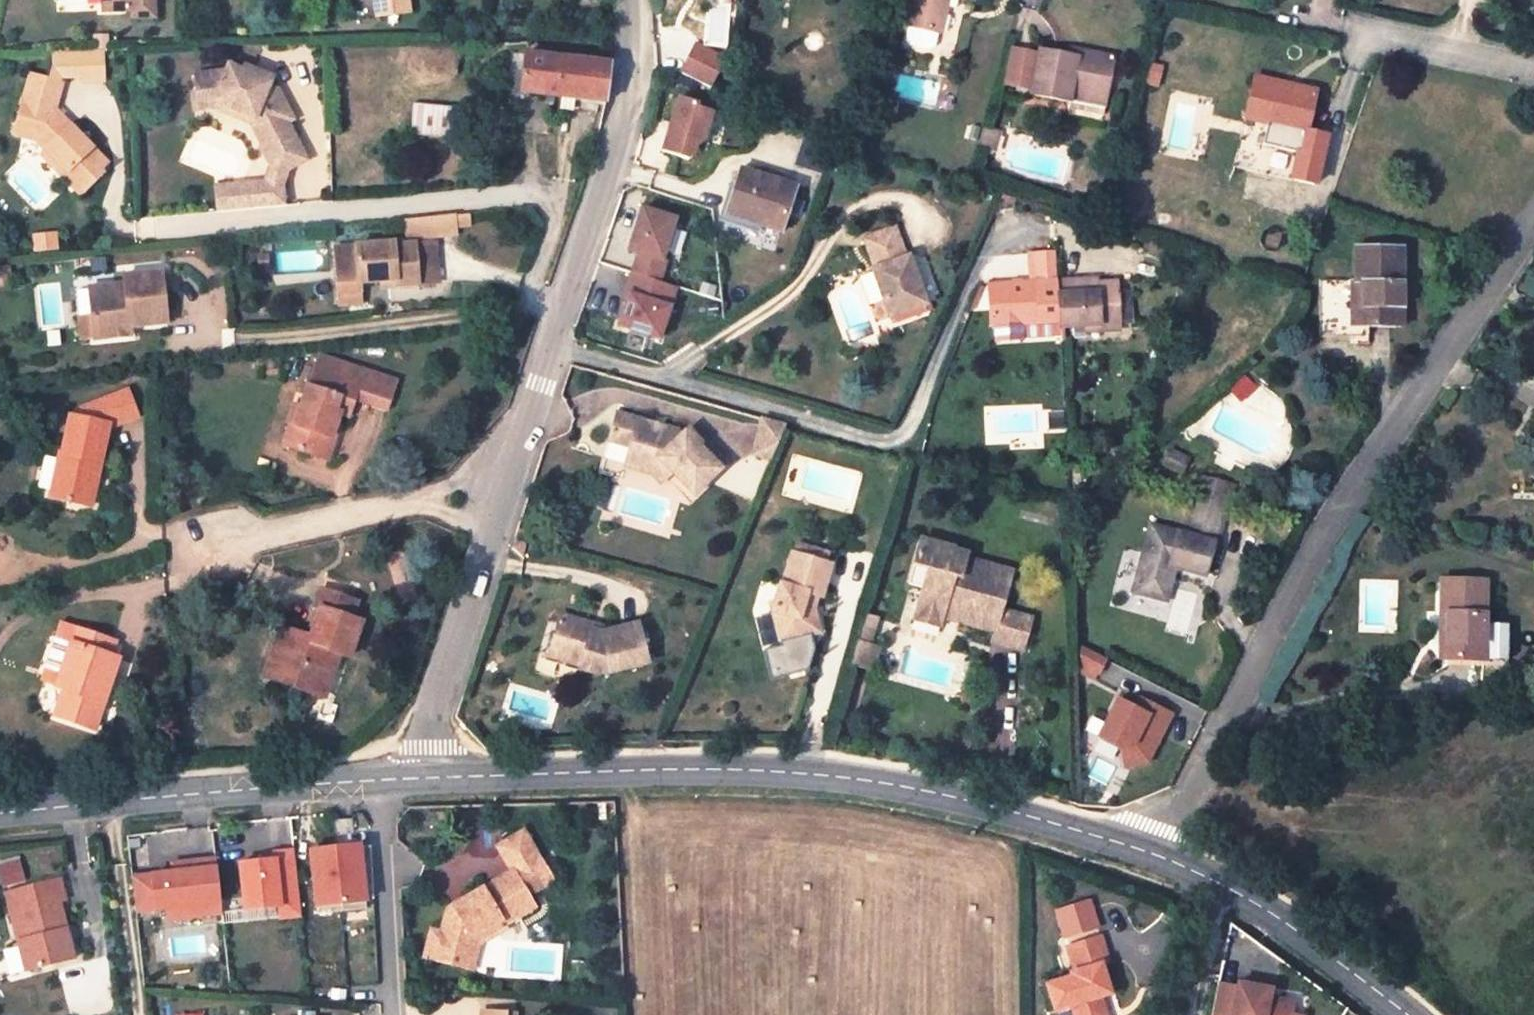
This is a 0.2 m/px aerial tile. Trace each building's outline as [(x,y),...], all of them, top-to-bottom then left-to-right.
[(100,11),(151,10),(151,0),(100,0),(100,11)] [(409,10),(408,0),(376,4),(377,13),(409,10)] [(909,25),(940,32),(948,0),(915,0),(909,25)] [(697,47),(682,75),(712,91),(726,63),(697,47)] [(1071,48),(1069,56),(1079,59),(1080,50),(1071,48)] [(104,50),(63,51),(64,77),(85,76),(85,81),(105,81),(104,50)] [(1007,82),(1033,87),(1039,56),(1013,50),(1007,82)] [(1039,56),(1033,87),(1031,93),(1070,101),(1072,93),(1105,99),(1113,57),(1080,50),(1079,59),(1069,56),(1040,51),(1039,56)] [(605,102),(611,63),(525,53),(521,92),(566,98),(588,101),(587,110),(595,112),(598,102),(605,102)] [(1147,65),(1143,82),(1156,86),(1161,68),(1147,65)] [(219,73),(197,75),(199,94),(200,103),(214,102),(255,122),(260,131),(264,129),(272,145),(263,150),(261,151),(275,179),(307,163),(287,126),(293,123),(277,92),(269,88),(254,82),(257,74),(245,69),(243,73),(229,67),(225,75),(219,73)] [(272,81),(257,74),(254,82),(269,88),(272,81)] [(1269,120),(1264,140),(1302,150),(1317,90),(1255,75),(1246,114),(1269,120)] [(63,85),(31,76),(14,135),(36,142),(46,152),(42,157),(81,198),(104,175),(101,172),(108,166),(71,128),(67,132),(54,117),(63,85)] [(1103,108),(1105,99),(1072,93),(1070,101),(1103,108)] [(200,103),(199,94),(193,94),(195,110),(201,109),(214,108),(250,125),(263,150),(272,145),(264,129),(260,131),(255,122),(214,102),(200,103)] [(588,101),(566,98),(565,109),(586,112),(587,110),(588,101)] [(680,100),(662,154),(689,162),(693,160),(697,148),(698,148),(704,144),(713,115),(697,110),(698,106),(680,100)] [(471,140),(472,111),(413,104),(411,134),(471,140)] [(999,131),(983,126),(977,146),(994,150),(999,131)] [(741,171),(727,216),(780,232),(794,187),(741,171)] [(267,185),(216,190),(218,215),(284,209),(282,189),(267,185)] [(640,254),(634,273),(661,282),(667,262),(663,260),(676,220),(644,210),(631,251),(640,254)] [(470,217),(456,218),(458,239),(472,237),(470,217)] [(456,218),(406,223),(408,243),(458,239),(456,218)] [(872,269),(889,316),(924,303),(907,256),(904,258),(894,228),(865,239),(875,268),(872,269)] [(416,286),(414,249),(395,250),(394,247),(356,249),(356,262),(358,286),(359,286),(393,285),(394,287),(416,286)] [(434,248),(414,249),(416,286),(436,286),(434,248)] [(356,249),(336,250),(336,262),(356,262),(356,249)] [(1350,282),(1318,282),(1317,338),(1354,339),(1354,345),(1366,345),(1366,329),(1398,330),(1400,250),(1354,249),(1354,284),(1350,284),(1350,282)] [(1038,252),(1040,280),(1058,279),(1056,251),(1038,252)] [(356,262),(336,262),(337,294),(359,293),(359,286),(358,286),(356,262)] [(110,284),(93,286),(96,316),(89,316),(89,318),(92,339),(92,342),(129,336),(128,328),(164,323),(157,270),(120,275),(122,289),(115,289),(110,284)] [(629,297),(620,327),(660,340),(677,287),(661,282),(634,273),(627,296),(629,297)] [(990,295),(991,325),(1015,323),(1040,322),(1059,320),(1060,326),(1085,325),(1119,323),(1117,289),(1116,281),(1099,281),(1075,283),(1075,278),(1058,279),(1040,280),(995,283),(995,294),(990,295)] [(84,286),(89,316),(96,316),(93,286),(84,286)] [(1130,289),(1117,289),(1119,323),(1119,330),(1132,329),(1130,289)] [(359,293),(337,294),(338,307),(360,306),(359,293)] [(77,320),(80,341),(92,339),(89,318),(77,320)] [(1040,322),(1041,334),(1060,333),(1060,326),(1059,320),(1040,322)] [(1086,332),(1119,330),(1119,323),(1085,325),(1086,332)] [(1049,354),(1050,372),(1061,372),(1060,352),(1049,354)] [(280,368),(280,357),(265,358),(266,369),(280,368)] [(340,413),(349,415),(357,393),(362,394),(361,399),(388,408),(397,383),(319,357),(314,372),(302,406),(296,426),(290,424),(283,445),(326,458),(340,413)] [(1245,377),(1231,391),(1241,400),(1255,386),(1245,377)] [(129,391),(79,411),(82,420),(70,415),(61,458),(58,458),(50,497),(87,505),(95,467),(100,467),(109,428),(121,422),(122,425),(138,418),(129,391)] [(287,423),(290,424),(296,426),(302,406),(293,402),(287,423)] [(79,411),(70,415),(82,420),(79,411)] [(633,449),(631,454),(655,461),(651,474),(656,475),(665,484),(676,473),(697,495),(726,466),(703,443),(702,444),(690,433),(686,437),(680,431),(664,427),(664,431),(653,428),(654,424),(619,414),(611,442),(633,449)] [(787,425),(763,418),(755,437),(778,446),(787,425)] [(778,446),(755,437),(747,455),(770,465),(778,446)] [(707,439),(703,443),(726,466),(729,462),(707,439)] [(1171,449),(1164,466),(1180,475),(1189,458),(1171,449)] [(628,467),(651,474),(655,461),(631,454),(628,467)] [(92,506),(100,467),(95,467),(87,505),(92,506)] [(1197,496),(1186,535),(1212,541),(1223,502),(1197,496)] [(1142,555),(1136,578),(1132,591),(1166,600),(1175,567),(1205,575),(1215,542),(1212,541),(1186,535),(1150,525),(1142,555)] [(923,589),(917,610),(942,618),(944,611),(962,616),(960,623),(993,632),(991,641),(1022,650),(1031,618),(1001,609),(1012,571),(966,559),(961,577),(946,574),(953,549),(922,539),(914,565),(929,569),(923,589)] [(1121,574),(1136,578),(1142,555),(1126,551),(1121,574)] [(831,564),(792,553),(783,584),(781,584),(773,610),(777,630),(795,626),(797,636),(819,631),(815,614),(814,615),(812,608),(814,608),(817,595),(822,597),(831,564)] [(908,584),(923,589),(929,569),(914,565),(908,584)] [(1485,582),(1441,580),(1440,612),(1447,613),(1445,658),(1484,659),(1485,582)] [(350,658),(362,622),(352,618),(357,602),(322,590),(316,607),(320,608),(310,640),(296,636),(298,633),(281,627),(263,676),(279,681),(283,672),(309,680),(306,691),(325,697),(340,655),(350,658)] [(917,610),(914,619),(940,627),(942,618),(917,610)] [(942,618),(960,623),(962,616),(944,611),(942,618)] [(596,624),(562,615),(552,649),(569,653),(567,661),(583,665),(582,669),(600,675),(602,670),(610,673),(649,663),(639,624),(604,632),(602,632),(594,630),(596,624)] [(875,619),(866,616),(863,626),(872,628),(875,619)] [(795,626),(777,630),(780,640),(797,636),(795,626)] [(110,658),(116,642),(76,629),(71,643),(55,637),(43,671),(59,676),(67,679),(63,691),(54,716),(95,730),(113,678),(105,676),(110,658)] [(1076,643),(1076,662),(1098,673),(1106,658),(1076,643)] [(552,649),(550,656),(567,661),(569,653),(552,649)] [(118,660),(110,658),(105,676),(113,678),(118,660)] [(59,676),(43,671),(40,679),(43,683),(63,691),(67,679),(59,676)] [(283,672),(279,681),(306,691),(309,680),(283,672)] [(1119,699),(1099,737),(1121,748),(1132,764),(1154,752),(1173,714),(1141,697),(1136,707),(1119,699)] [(353,820),(333,822),(335,835),(354,833),(353,820)] [(427,959),(469,969),(475,940),(504,924),(506,926),(537,907),(531,896),(555,880),(526,832),(500,848),(512,868),(462,899),(465,903),(455,908),(453,905),(449,907),(443,932),(434,930),(427,959)] [(362,845),(311,851),(318,907),(368,902),(362,845)] [(295,851),(274,854),(274,860),(259,861),(241,863),(246,912),(280,908),(281,918),(302,916),(295,851)] [(27,880),(20,856),(0,862),(0,875),(4,887),(27,880)] [(174,874),(145,877),(149,911),(166,909),(188,906),(189,917),(222,914),(216,860),(183,864),(184,872),(174,874)] [(184,872),(183,864),(173,865),(174,874),(184,872)] [(145,877),(132,878),(136,912),(149,911),(145,877)] [(6,895),(25,972),(73,960),(59,903),(65,902),(60,881),(6,895)] [(368,902),(318,907),(319,914),(368,909),(368,902)] [(188,906),(166,909),(167,920),(189,917),(188,906)] [(246,912),(222,914),(224,925),(281,918),(280,908),(246,912)] [(508,932),(506,926),(504,924),(475,940),(469,969),(476,971),(482,947),(508,932)] [(1075,1014),(1105,1014),(1100,998),(1110,996),(1101,965),(1108,963),(1100,938),(1067,948),(1076,977),(1073,977),(1075,982),(1068,984),(1066,979),(1047,985),(1055,1013),(1072,1007),(1075,1014)] [(1252,981),(1250,988),(1262,990),(1263,983),(1252,981)] [(1220,986),(1214,1014),(1294,1014),(1296,1005),(1271,1000),(1273,993),(1262,990),(1250,988),(1240,986),(1239,990),(1220,986)]
